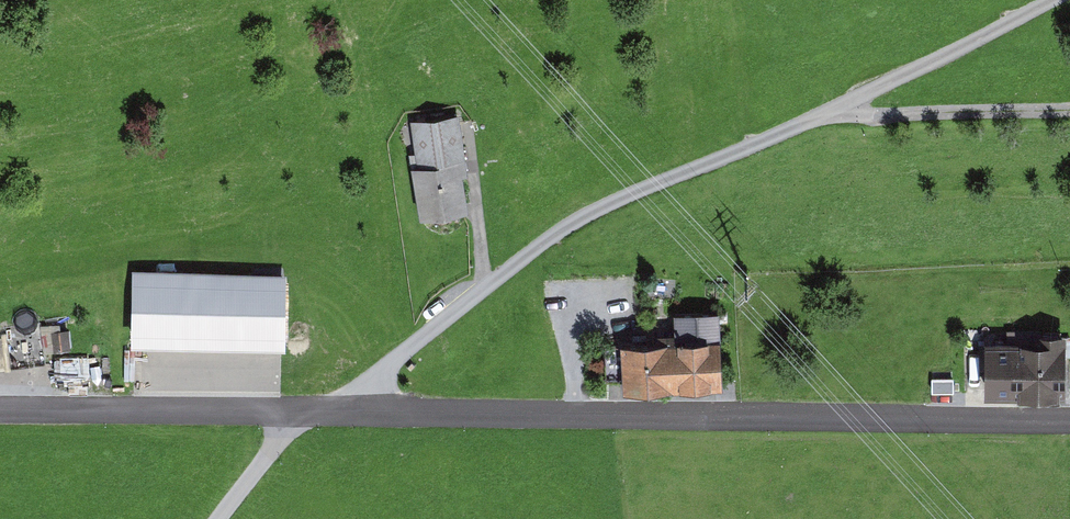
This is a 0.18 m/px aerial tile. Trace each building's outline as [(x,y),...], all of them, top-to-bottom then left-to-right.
[(465,105),(420,116),(442,205),(487,194),(465,105)] [(289,346),(289,269),(135,269),(135,345),(289,346)] [(1012,343),(1010,400),(1059,402),(1061,344),(1012,343)] [(713,347),(616,349),(617,393),(715,391),(713,347)]
